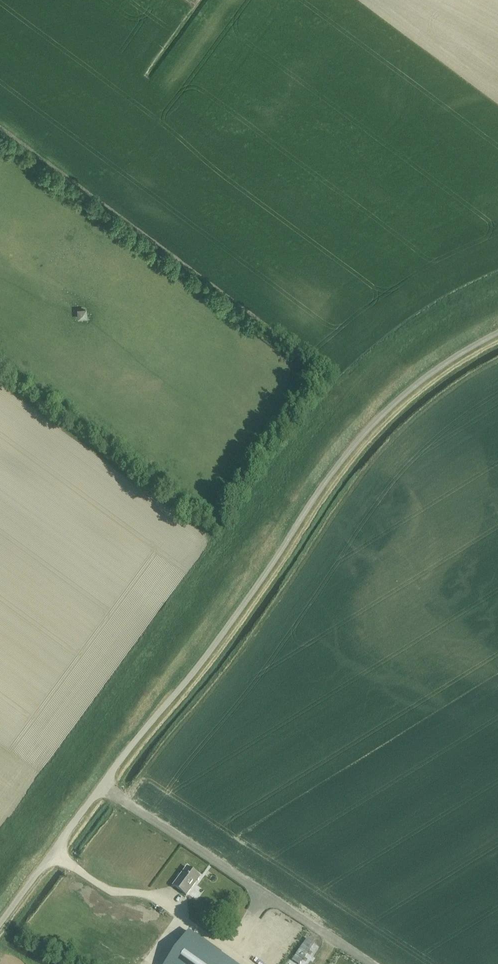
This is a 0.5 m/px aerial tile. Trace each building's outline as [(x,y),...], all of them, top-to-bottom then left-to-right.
[(88,316),(87,307),(79,307),(79,316),(88,316)] [(174,886),(187,896),(200,878),(187,868),(174,886)] [(166,963),(234,963),(189,932),(180,946),(166,963)] [(307,939),(293,959),(300,963),(314,943),(307,939)]
